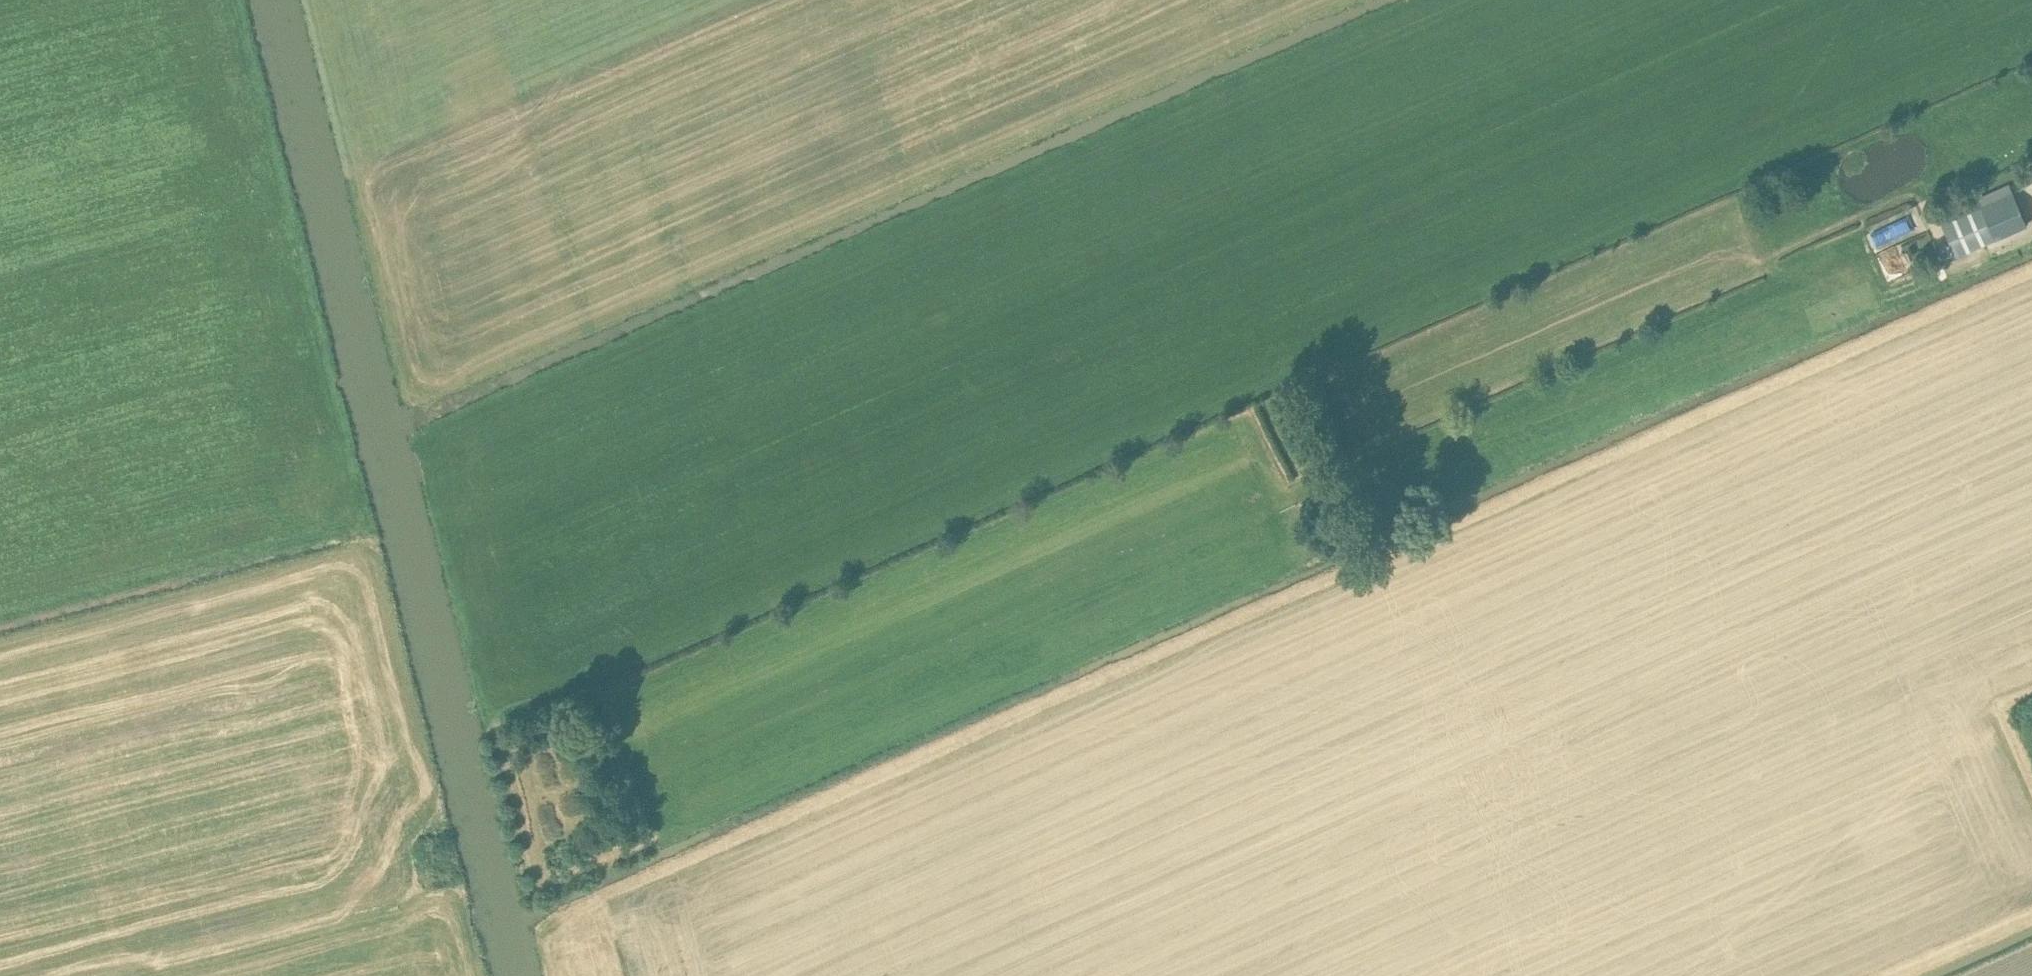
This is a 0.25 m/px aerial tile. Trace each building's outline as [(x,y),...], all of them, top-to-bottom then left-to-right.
[(1958,255),(1994,239),(1995,241),(2027,226),(2011,190),(1979,204),(1981,208),(1944,223),(1958,255)]
